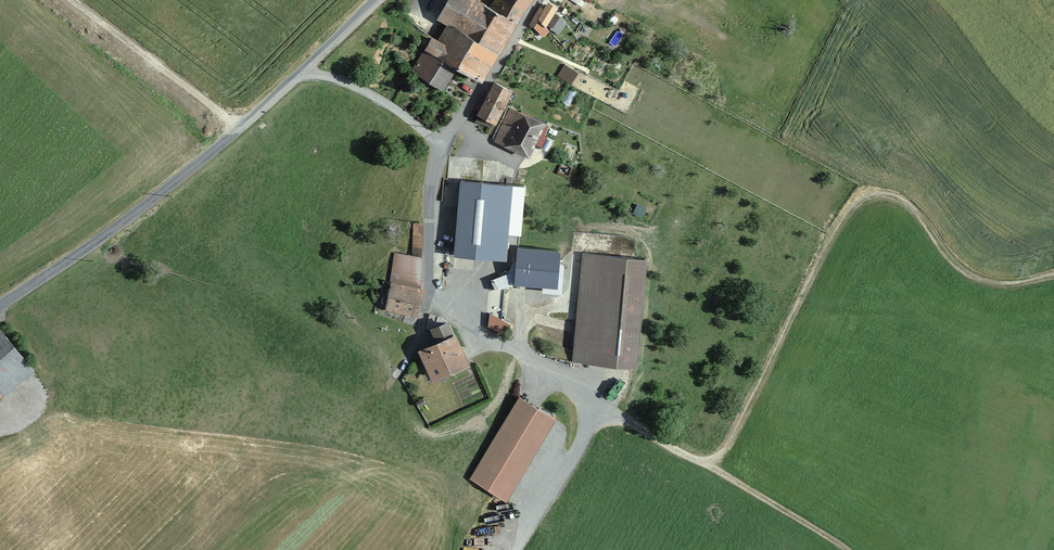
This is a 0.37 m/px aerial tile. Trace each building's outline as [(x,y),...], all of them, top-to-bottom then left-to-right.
[(489,52),(509,21),(484,4),(477,0),(439,0),(438,1),(429,15),(440,22),(489,52)] [(509,21),(520,4),(514,0),(487,0),(484,4),(509,21)] [(525,27),(537,35),(541,28),(555,37),(564,23),(552,15),(556,8),(542,0),(525,27)] [(451,66),(473,79),(489,52),(440,22),(431,38),(424,34),(416,48),(420,50),(406,72),(436,90),(451,66)] [(472,114),(491,124),(509,92),(490,81),(472,114)] [(487,141),(520,159),(539,122),(506,104),(487,141)] [(451,179),(445,254),(500,259),(507,183),(451,179)] [(412,246),(424,246),(425,221),(413,221),(412,246)] [(506,284),(549,286),(551,248),(508,246),(506,284)] [(381,313),(414,319),(421,280),(425,258),(392,252),(381,313)] [(581,252),(572,362),(631,367),(640,256),(581,252)] [(493,312),(487,324),(505,332),(511,320),(493,312)] [(45,368),(28,347),(5,318),(0,322),(0,404),(45,368)] [(410,347),(425,382),(463,366),(447,331),(410,347)] [(498,502),(549,416),(513,396),(463,482),(498,502)]
